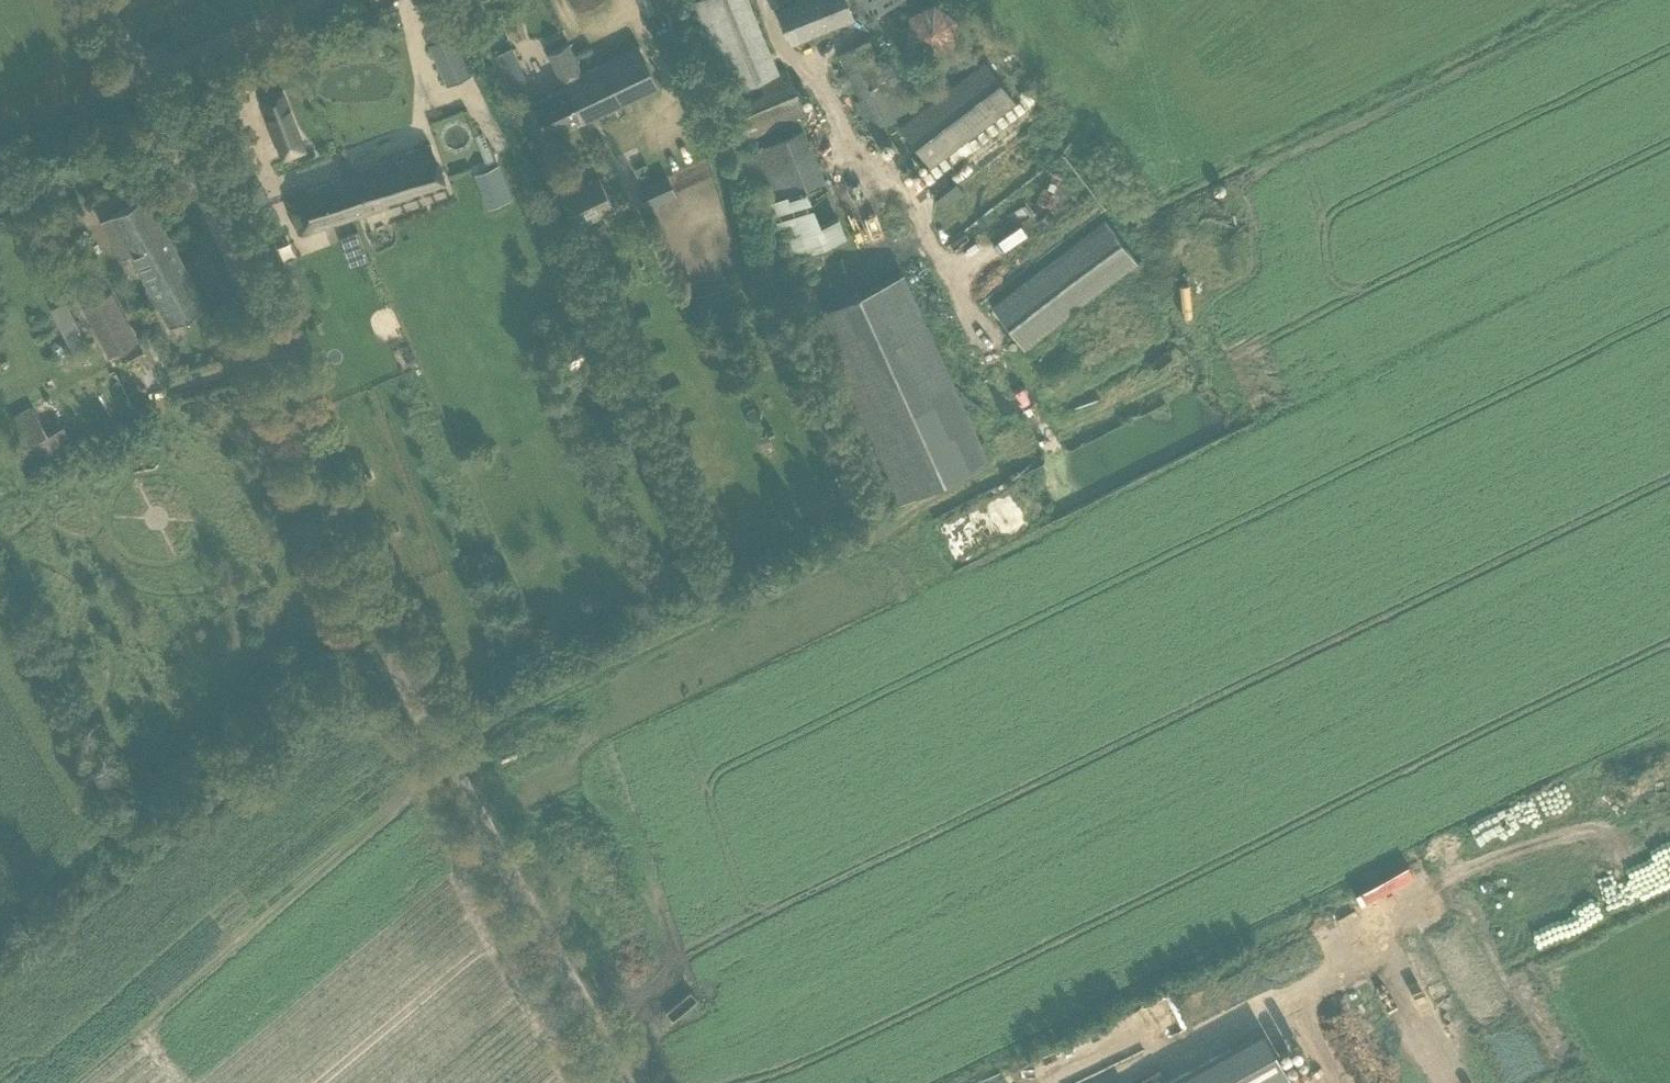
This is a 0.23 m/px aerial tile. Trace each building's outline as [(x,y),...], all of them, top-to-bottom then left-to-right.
[(578,10),(600,0),(573,0),(578,10)] [(643,16),(680,2),(680,0),(637,0),(643,16)] [(697,17),(729,94),(778,73),(747,0),(711,0),(715,9),(697,17)] [(790,41),(851,17),(845,0),(804,0),(778,10),(790,41)] [(860,17),(898,0),(852,0),(860,17)] [(443,32),(432,1),(421,5),(431,36),(443,32)] [(955,2),(907,4),(908,42),(957,40),(955,2)] [(428,45),(447,86),(472,75),(453,33),(428,45)] [(318,36),(302,43),(307,56),(324,48),(318,36)] [(862,100),(857,102),(870,129),(914,108),(898,77),(888,82),(869,40),(839,53),(862,100)] [(532,102),(548,137),(658,85),(639,45),(582,73),(568,44),(549,54),(565,87),(553,93),(532,102)] [(490,59),(508,96),(529,86),(511,49),(490,59)] [(898,124),(931,167),(1016,103),(983,60),(898,124)] [(282,95),(262,103),(275,136),(295,128),(282,95)] [(808,180),(825,173),(807,135),(789,144),(797,161),(770,174),(778,190),(807,177),(808,180)] [(288,198),(300,233),(444,179),(431,144),(288,198)] [(249,178),(242,180),(249,200),(262,195),(267,193),(259,174),(249,178)] [(667,175),(638,188),(648,208),(677,195),(667,175)] [(559,195),(575,228),(613,209),(597,176),(559,195)] [(955,184),(935,200),(941,208),(961,192),(955,184)] [(788,256),(847,237),(840,215),(821,221),(810,185),(769,197),(788,256)] [(122,259),(123,259),(125,264),(134,259),(170,325),(206,306),(145,196),(101,221),(122,259)] [(991,306),(1024,349),(1136,261),(1102,219),(991,306)] [(947,369),(903,272),(886,280),(864,290),(843,299),(815,312),(843,375),(900,501),(915,495),(955,476),(989,461),(966,410),(947,369)] [(111,292),(82,307),(98,336),(99,338),(100,340),(104,347),(106,350),(109,356),(111,355),(128,345),(137,340),(128,323),(115,300),(113,296),(111,292)] [(12,417),(38,464),(137,412),(114,368),(52,401),(49,397),(12,417)] [(1287,1075),(1272,1082),(1292,1082),(1287,1075)]
